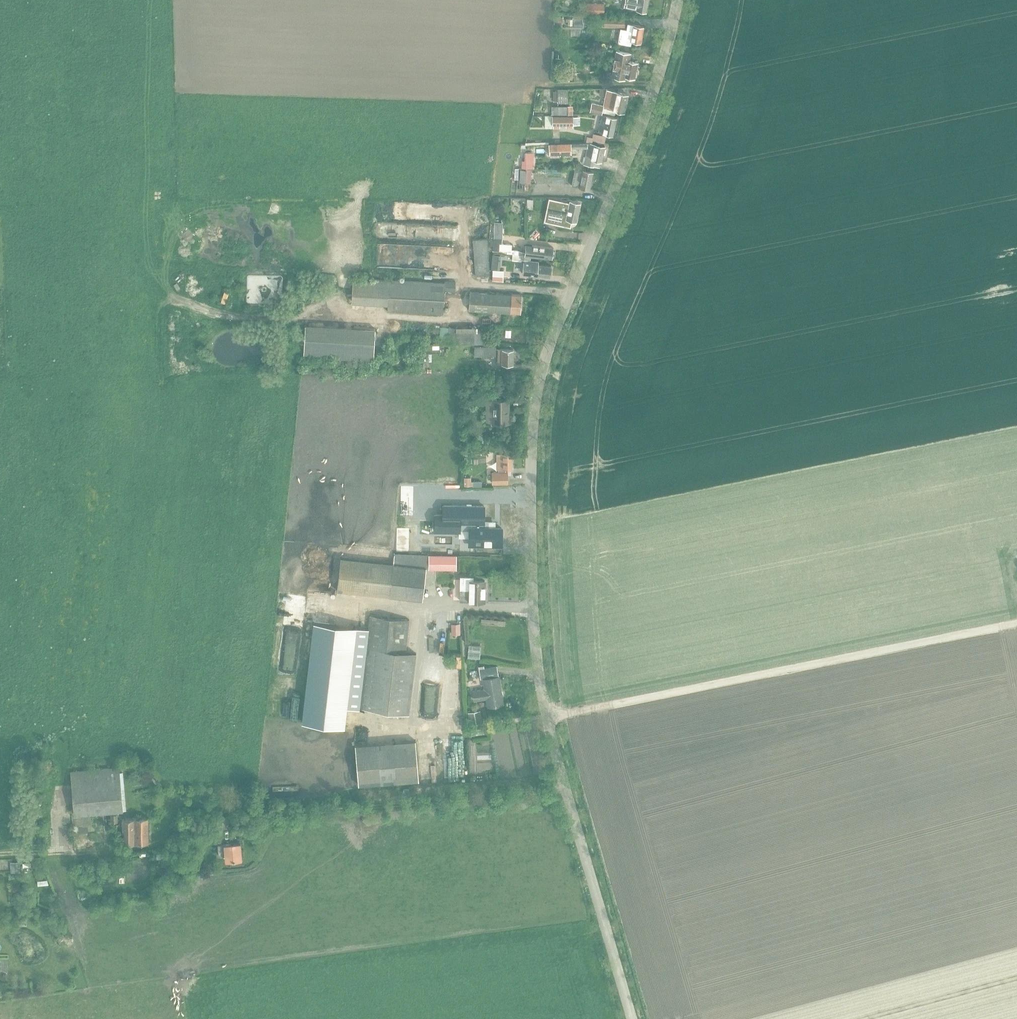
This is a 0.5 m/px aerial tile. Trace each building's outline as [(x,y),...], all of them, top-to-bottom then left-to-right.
[(626,7),(638,8),(638,9),(647,11),(649,0),(627,0),(626,7)] [(604,3),(587,3),(587,12),(603,12),(604,3)] [(572,20),(586,20),(586,12),(571,12),(572,20)] [(604,26),(624,27),(625,19),(605,18),(604,26)] [(631,41),(641,42),(644,27),(628,24),(627,30),(621,29),(618,43),(631,45),(631,41)] [(625,76),(635,78),(637,62),(629,61),(630,53),(616,50),(612,76),(625,78),(625,76)] [(564,61),(555,63),(557,71),(566,69),(564,61)] [(558,81),(557,94),(574,94),(575,82),(558,81)] [(617,92),(607,90),(603,106),(594,103),(592,111),(602,114),(602,111),(615,114),(616,110),(624,112),(628,94),(617,92)] [(542,105),(549,106),(550,95),(543,94),(542,105)] [(573,97),(551,97),(550,105),(573,105),(573,97)] [(568,105),(552,105),(552,114),(568,114),(568,105)] [(566,127),(574,127),(573,115),(545,115),(545,133),(553,133),(553,125),(566,125),(566,127)] [(599,133),(613,137),(617,119),(603,116),(599,133)] [(539,161),(540,144),(530,143),(529,151),(527,151),(526,160),(539,161)] [(601,161),(602,161),(606,147),(589,143),(572,143),(550,143),(550,154),(557,154),(557,156),(562,156),(562,154),(572,153),(571,148),(589,148),(589,149),(586,157),(584,164),(590,166),(590,164),(599,167),(601,161)] [(528,183),(531,183),(531,173),(529,173),(529,170),(520,169),(519,189),(528,189),(528,183)] [(585,171),(585,172),(577,170),(574,187),(582,188),(592,190),(595,172),(585,171)] [(547,207),(544,221),(555,223),(556,221),(570,224),(571,220),(576,221),(580,203),(570,201),(569,203),(553,199),(551,208),(547,207)] [(493,250),(511,251),(512,244),(502,243),(502,238),(500,237),(500,222),(494,222),(493,237),(494,237),(493,250)] [(488,239),(473,239),(475,275),(490,274),(488,239)] [(525,244),(524,255),(531,256),(552,259),(554,249),(554,247),(525,244)] [(513,254),(512,259),(521,260),(521,258),(524,259),(522,273),(550,277),(551,267),(551,265),(539,264),(539,261),(532,260),(530,260),(531,256),(524,255),(513,254)] [(285,270),(250,268),(249,277),(284,279),(285,270)] [(492,277),(492,280),(503,280),(503,277),(503,270),(492,270),(492,277)] [(389,280),(353,278),(351,303),(388,305),(387,311),(443,314),(445,290),(455,291),(456,282),(445,281),(444,283),(389,280)] [(469,309),(520,312),(521,294),(470,291),(469,309)] [(379,334),(380,320),(312,316),(310,349),(380,353),(381,334),(379,334)] [(487,331),(477,331),(478,327),(436,326),(436,331),(440,330),(440,343),(448,343),(448,344),(486,343),(487,331)] [(498,363),(513,364),(513,349),(496,349),(496,346),(474,346),(474,356),(498,355),(498,363)] [(510,416),(509,416),(508,399),(492,399),(492,400),(486,400),(487,421),(493,421),(493,423),(509,423),(509,422),(510,422),(510,416)] [(492,484),(508,483),(508,468),(512,468),(512,453),(497,454),(497,469),(498,469),(498,471),(492,471),(492,484)] [(443,514),(435,514),(435,530),(460,531),(460,529),(470,529),(470,537),(483,537),(482,545),(492,545),(493,542),(501,542),(502,528),(487,528),(487,521),(484,521),(484,505),(443,505),(443,514)] [(435,566),(455,566),(455,555),(395,553),(393,563),(341,557),(337,591),(389,596),(422,600),(425,578),(435,578),(435,566)] [(470,601),(486,601),(486,580),(474,580),(474,576),(461,576),(461,601),(470,601)] [(314,623),(303,722),(344,727),(347,706),(359,708),(409,714),(416,653),(420,621),(409,619),(370,615),(368,629),(314,623)] [(451,624),(451,634),(461,634),(460,623),(451,624)] [(431,625),(430,642),(435,642),(435,649),(441,649),(442,626),(431,625)] [(470,650),(483,650),(484,639),(471,639),(470,650)] [(497,665),(484,667),(484,665),(479,666),(481,679),(483,679),(485,689),(473,691),(474,700),(486,698),(487,706),(503,703),(497,665)] [(468,712),(470,725),(483,723),(481,710),(468,712)] [(272,740),(341,742),(341,730),(272,729),(272,740)] [(355,745),(358,785),(419,780),(416,740),(355,745)] [(71,772),(74,814),(123,810),(119,767),(71,772)] [(148,817),(122,819),(122,824),(123,844),(135,843),(148,842),(148,817)] [(225,860),(242,859),(240,843),(218,845),(219,855),(225,854),(225,860)] [(174,855),(172,856),(172,852),(157,853),(157,859),(159,859),(159,864),(161,864),(162,866),(169,866),(170,869),(175,869),(175,868),(174,855)] [(11,862),(11,872),(21,872),(20,861),(11,862)] [(83,877),(89,877),(88,861),(76,861),(76,867),(83,867),(83,877)]
